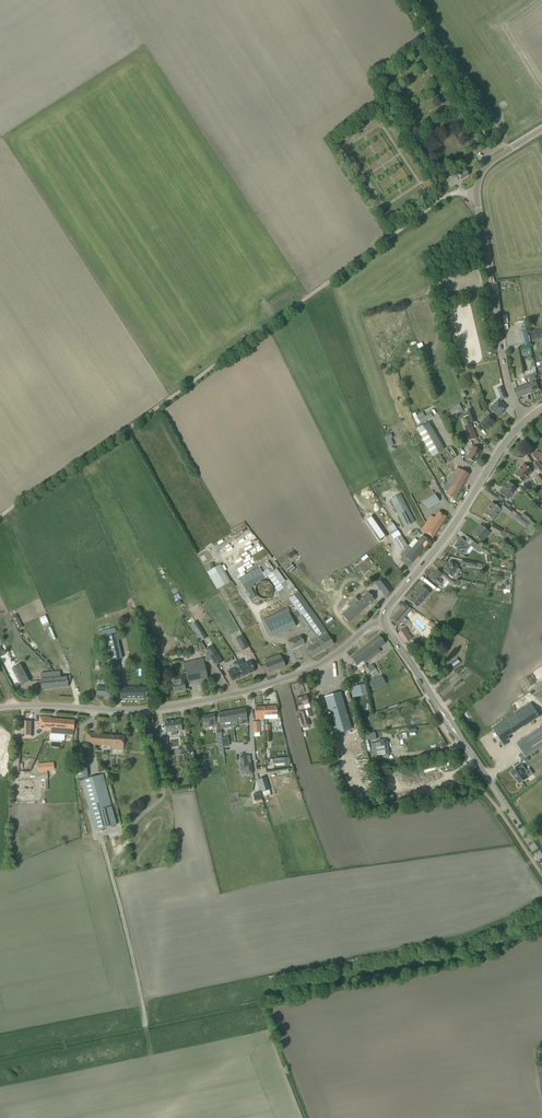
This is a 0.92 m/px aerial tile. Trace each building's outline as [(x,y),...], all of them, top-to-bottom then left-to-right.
[(469,172),(468,170),(468,169),(465,169),(464,169),(457,174),(458,175),(455,177),(457,180),(460,179),(461,180),(468,176),(469,175),(469,172)] [(446,317),(440,319),(443,331),(449,330),(448,324),(446,317)] [(522,340),(523,346),(530,344),(527,330),(526,327),(520,328),(521,332),(520,332),(522,341),(522,340)] [(530,344),(523,346),(524,347),(520,347),(521,353),(527,352),(528,356),(532,355),(530,344)] [(530,382),(514,389),(517,398),(539,389),(536,381),(537,381),(535,376),(537,375),(535,366),(532,367),(532,369),(524,372),(525,379),(528,378),(530,382)] [(497,388),(501,397),(502,400),(507,398),(502,386),(497,388)] [(489,408),(495,413),(498,417),(502,414),(501,413),(507,407),(499,399),(489,408)] [(417,424),(431,417),(427,409),(416,414),(415,412),(412,414),(417,424)] [(467,410),(472,423),(476,421),(472,409),(467,410)] [(479,424),(482,426),(485,430),(490,426),(491,427),(496,422),(488,415),(479,424)] [(417,430),(432,456),(444,450),(429,423),(417,430)] [(464,426),(470,441),(477,438),(471,423),(464,426)] [(390,434),(384,436),(390,451),(395,449),(390,439),(392,438),(390,434)] [(414,442),(417,448),(419,450),(422,448),(417,440),(414,442)] [(466,458),(474,462),(481,451),(472,446),(466,458)] [(438,454),(445,465),(457,457),(450,447),(438,454)] [(533,462),(532,462),(541,475),(541,462),(541,461),(541,450),(538,453),(537,452),(532,455),(536,460),(533,462)] [(514,474),(518,478),(523,482),(532,472),(523,464),(514,474)] [(447,492),(446,495),(454,500),(469,474),(457,468),(454,473),(453,473),(443,490),(447,492)] [(499,492),(503,496),(508,499),(517,489),(509,482),(504,489),(503,488),(499,492)] [(415,521),(401,494),(391,499),(404,527),(415,521)] [(423,501),(425,505),(432,501),(434,504),(439,501),(435,494),(423,501)] [(484,514),(488,517),(493,520),(501,509),(492,502),(484,514)] [(509,508),(504,504),(501,508),(510,515),(513,510),(510,508),(509,508)] [(431,515),(421,530),(433,537),(446,517),(438,511),(434,518),(431,515)] [(521,516),(531,524),(533,523),(530,520),(531,518),(524,512),(521,516)] [(514,518),(525,526),(528,522),(517,514),(514,518)] [(373,518),(366,523),(380,544),(388,538),(373,518)] [(490,529),(503,537),(506,532),(492,524),(490,529)] [(473,535),(477,538),(483,543),(490,533),(480,525),(473,535)] [(400,534),(396,537),(403,548),(407,545),(400,534)] [(403,555),(400,560),(408,567),(430,541),(423,535),(418,541),(415,538),(401,554),(403,555)] [(453,546),(456,548),(456,549),(455,553),(456,553),(464,555),(470,547),(464,543),(465,542),(461,538),(461,537),(457,543),(456,542),(454,546),(453,546)] [(474,541),(470,546),(479,552),(482,548),(474,541)] [(366,554),(360,558),(362,560),(356,565),(363,573),(374,564),(366,554)] [(461,564),(476,567),(480,567),(481,564),(462,559),(461,564)] [(443,570),(447,573),(455,580),(458,576),(458,574),(461,570),(450,561),(443,570)] [(289,579),(286,581),(277,569),(267,576),(279,592),(288,585),(290,589),(294,586),(289,579)] [(429,577),(433,581),(441,587),(447,580),(452,584),(454,581),(444,572),(442,575),(437,570),(434,573),(433,573),(429,577)] [(383,593),(386,597),(393,590),(382,575),(374,582),(380,590),(381,590),(383,592),(383,593)] [(258,596),(258,597),(259,597),(260,598),(261,598),(262,598),(263,599),(264,599),(265,599),(265,598),(266,598),(267,598),(268,597),(269,597),(270,596),(270,595),(271,595),(271,594),(272,594),(272,593),(272,592),(272,591),(273,590),(272,589),(272,588),(272,587),(272,586),(271,586),(271,585),(270,584),(269,583),(268,582),(267,582),(266,581),(265,581),(264,581),(263,581),(262,581),(261,582),(260,582),(259,582),(259,583),(258,583),(258,584),(257,584),(257,585),(256,586),(256,587),(255,588),(255,589),(255,590),(255,591),(255,592),(256,593),(256,594),(257,595),(258,596)] [(410,601),(414,604),(417,607),(430,593),(423,586),(410,601)] [(313,645),(307,648),(312,657),(334,644),(326,631),(326,630),(299,592),(289,599),(305,621),(303,622),(306,626),(303,628),(311,640),(310,641),(313,645)] [(356,602),(342,615),(349,623),(375,599),(371,595),(368,592),(361,598),(357,594),(353,598),(356,602)] [(391,619),(397,625),(401,621),(404,624),(407,620),(404,618),(411,609),(403,602),(399,607),(401,608),(391,619)] [(264,621),(272,637),(296,626),(288,609),(264,621)] [(41,630),(47,642),(55,638),(50,626),(41,630)] [(102,637),(101,637),(111,678),(122,676),(118,659),(122,658),(115,628),(101,631),(102,637)] [(398,633),(405,643),(412,638),(406,628),(398,633)] [(248,647),(242,635),(236,639),(242,650),(248,647)] [(288,642),(292,650),(305,644),(301,635),(288,642)] [(362,666),(364,669),(367,666),(365,664),(380,652),(378,649),(385,643),(379,635),(350,657),(357,666),(363,661),(365,664),(362,666)] [(61,652),(57,644),(50,647),(55,656),(61,652)] [(212,645),(206,649),(216,666),(222,662),(212,645)] [(150,650),(151,660),(160,659),(159,649),(150,650)] [(265,664),(268,673),(285,666),(282,658),(281,658),(280,654),(264,660),(265,664)] [(184,663),(188,682),(207,678),(203,658),(184,663)] [(242,659),(237,661),(243,676),(255,671),(250,661),(244,664),(242,659)] [(243,676),(237,661),(232,664),(234,668),(227,671),(232,681),(243,676)] [(22,663),(13,668),(22,686),(31,681),(22,663)] [(367,668),(370,673),(376,669),(372,664),(367,668)] [(185,681),(184,675),(170,678),(172,684),(173,686),(172,687),(171,687),(171,688),(171,689),(172,690),(173,690),(174,690),(174,692),(185,689),(184,681),(185,681)] [(57,676),(54,677),(55,688),(68,687),(67,677),(57,677),(57,676)] [(370,682),(374,690),(386,684),(382,676),(370,682)] [(41,679),(40,679),(41,689),(55,688),(54,677),(41,678),(41,679)] [(95,687),(95,695),(109,695),(109,687),(95,687)] [(127,688),(120,688),(120,698),(137,698),(137,699),(138,699),(138,698),(139,698),(139,699),(140,699),(140,698),(147,698),(147,694),(147,692),(147,689),(142,689),(142,688),(135,688),(135,689),(134,689),(134,690),(135,690),(135,691),(127,691),(127,688)] [(341,692),(325,697),(336,734),(352,729),(341,692)] [(298,711),(303,727),(309,725),(303,705),(309,703),(306,695),(295,699),(299,710),(298,711)] [(516,712),(525,726),(524,725),(539,715),(540,716),(531,702),(516,712)] [(264,723),(264,719),(277,719),(277,706),(255,707),(256,721),(252,722),(254,733),(261,732),(260,723),(264,723)] [(218,717),(219,723),(220,723),(221,728),(225,727),(224,723),(232,722),(233,726),(237,725),(237,722),(242,721),(242,720),(248,718),(246,708),(218,713),(219,717),(218,717)] [(204,727),(205,728),(209,728),(209,727),(213,726),(212,721),(215,721),(214,714),(203,716),(204,724),(203,724),(204,727)] [(38,729),(46,729),(50,729),(50,733),(73,735),(74,731),(75,720),(51,718),(51,717),(39,716),(38,729)] [(164,722),(166,733),(171,732),(171,736),(177,735),(176,731),(182,730),(181,720),(164,722)] [(492,728),(504,746),(508,743),(496,725),(492,728)] [(517,743),(522,753),(521,754),(523,757),(525,756),(526,757),(541,746),(541,726),(517,743)] [(112,745),(111,749),(123,750),(124,736),(101,734),(101,733),(87,732),(86,744),(110,746),(110,745),(112,745)] [(160,739),(162,750),(169,749),(168,738),(160,739)] [(490,741),(494,749),(499,747),(495,739),(490,741)] [(375,756),(376,756),(377,760),(385,759),(384,755),(389,755),(387,741),(371,743),(373,754),(374,753),(375,756)] [(322,750),(325,760),(331,758),(328,748),(322,750)] [(255,750),(255,758),(265,758),(265,750),(255,750)] [(246,755),(240,756),(240,758),(241,764),(240,764),(241,771),(246,770),(246,774),(253,773),(251,763),(247,763),(246,755)] [(284,765),(289,764),(288,757),(274,758),(275,763),(284,762),(284,765)] [(74,759),(75,778),(88,777),(86,758),(74,759)] [(46,770),(54,770),(53,762),(36,763),(37,779),(46,779),(46,770)] [(519,766),(511,772),(514,778),(515,777),(519,783),(527,778),(530,776),(522,764),(519,767),(519,766)] [(81,780),(95,831),(117,825),(103,774),(81,780)] [(271,795),(266,777),(258,780),(264,798),(265,797),(267,797),(271,795)]
